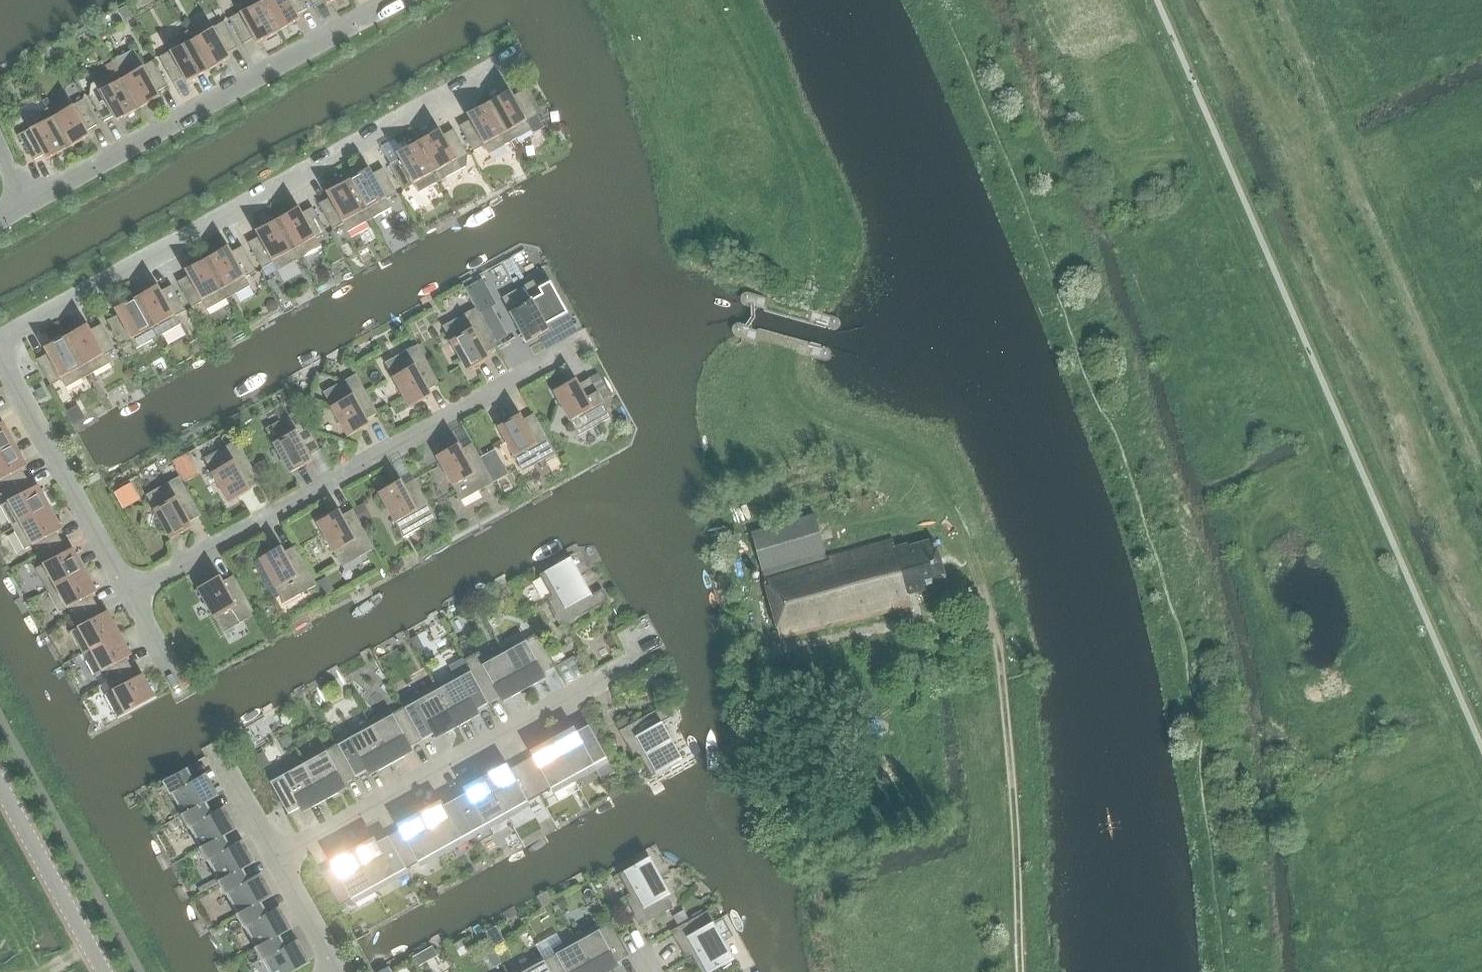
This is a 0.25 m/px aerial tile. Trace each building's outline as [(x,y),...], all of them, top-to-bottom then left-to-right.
[(278,32),(260,0),(243,0),(234,5),(239,13),(228,19),(243,45),(244,44),(243,44),(258,36),(260,40),(260,41),(260,42),(278,32)] [(278,32),(295,22),(294,21),(294,22),(292,17),(306,9),(306,10),(307,9),(302,0),(260,0),(278,32)] [(119,10),(125,21),(133,17),(127,6),(119,10)] [(193,28),(188,19),(181,23),(186,32),(193,28)] [(208,20),(186,32),(208,71),(225,61),(224,60),(222,56),(236,48),(237,48),(223,22),(213,28),(208,20)] [(190,80),(208,71),(186,32),(164,44),(169,52),(158,58),(173,83),(174,83),(173,83),(188,75),(190,79),(190,80)] [(112,62),(116,71),(138,110),(155,100),(154,99),(152,95),(166,87),(167,86),(153,61),(143,67),(133,50),(112,62)] [(116,71),(112,62),(104,66),(109,75),(116,71)] [(121,119),(138,110),(116,71),(109,75),(95,83),(99,91),(88,97),(103,122),(104,122),(103,121),(118,113),(120,118),(121,119)] [(505,93),(488,103),(509,142),(531,130),(533,133),(544,127),(523,90),(522,91),(508,99),(505,95),(506,94),(505,93)] [(52,106),(46,109),(68,148),(85,139),(84,138),(82,133),(96,125),(96,126),(97,125),(83,100),(73,105),(68,97),(52,106)] [(42,101),(46,109),(52,106),(47,98),(42,101)] [(488,154),(509,142),(488,103),(471,112),(471,114),(471,113),(474,118),(460,126),(460,125),(458,126),(472,152),(483,146),(488,154)] [(51,158),(68,148),(46,109),(24,121),(29,130),(18,135),(33,161),(34,160),(48,152),(50,157),(51,158)] [(435,132),(417,142),(439,181),(466,166),(467,155),(453,129),(451,130),(452,130),(437,138),(435,134),(435,133),(435,132)] [(417,193),(439,181),(417,142),(400,151),(401,153),(401,152),(403,157),(389,165),(389,164),(388,165),(402,191),(413,185),(417,193)] [(364,171),(347,181),(369,220),(390,208),(386,200),(396,194),(382,168),(381,169),(367,177),(365,173),(365,172),(364,171)] [(347,232),(369,220),(347,181),(330,190),(330,191),(331,191),(333,196),(319,204),(319,203),(318,204),(332,230),(342,224),(347,232)] [(294,210),(276,220),(298,259),(320,247),(315,239),(326,233),(312,207),(311,208),(297,216),(294,211),(295,211),(294,210)] [(276,271),(298,259),(276,220),(259,229),(260,230),(263,235),(248,243),(248,242),(247,243),(261,269),(272,263),(276,271)] [(223,249),(206,259),(228,298),(250,286),(245,278),(256,272),(241,246),(240,247),(241,247),(226,255),(224,250),(223,249)] [(206,310),(228,298),(206,259),(189,268),(189,269),(190,269),(192,274),(178,282),(178,281),(177,282),(191,307),(201,302),(206,310)] [(482,279),(465,288),(494,343),(507,336),(492,307),(496,305),(482,279)] [(541,327),(556,319),(569,312),(553,284),(540,291),(534,280),(501,298),(526,343),(544,333),(541,327)] [(153,288),(136,298),(157,337),(179,325),(175,317),(185,311),(171,285),(170,286),(156,294),(153,289),(154,289),(153,288)] [(136,349),(157,337),(136,298),(118,307),(119,308),(122,313),(108,321),(107,320),(106,321),(120,346),(131,341),(136,349)] [(481,356),(496,348),(475,308),(442,327),(466,371),(484,361),(481,356)] [(83,327),(65,337),(87,376),(109,364),(104,355),(115,350),(101,324),(99,325),(100,325),(85,333),(83,328),(83,327)] [(65,388),(87,376),(65,337),(48,346),(49,347),(52,351),(37,359),(36,360),(50,385),(61,380),(65,388)] [(424,392),(439,384),(417,345),(384,363),(408,408),(427,397),(424,392)] [(589,378),(602,400),(611,395),(598,373),(589,378)] [(362,422),(377,414),(356,374),(322,393),(347,437),(365,427),(362,422)] [(577,436),(611,418),(589,378),(574,387),(571,381),(553,391),(577,436)] [(305,458),(320,450),(298,411),(265,429),(289,473),(307,463),(305,458)] [(522,471),(555,453),(533,414),(518,422),(515,417),(497,427),(522,471)] [(14,444),(5,427),(0,429),(0,452),(14,444)] [(243,488),(258,480),(252,468),(236,440),(203,459),(228,503),(246,493),(243,488)] [(460,501),(493,482),(471,443),(456,451),(454,446),(435,456),(460,501)] [(14,444),(0,452),(0,488),(2,492),(26,479),(18,464),(24,461),(14,444)] [(498,479),(513,471),(499,446),(485,454),(498,479)] [(186,454),(172,461),(182,483),(197,476),(186,454)] [(258,480),(271,473),(264,461),(252,468),(258,480)] [(185,524),(200,516),(179,477),(145,495),(170,539),(188,529),(185,524)] [(26,479),(2,492),(8,502),(0,506),(12,528),(49,507),(40,490),(34,493),(26,479)] [(402,537),(436,519),(414,479),(399,488),(396,483),(378,493),(402,537)] [(128,485),(113,493),(123,510),(137,502),(128,485)] [(363,503),(354,509),(362,523),(371,518),(363,503)] [(59,524),(49,507),(12,528),(24,550),(32,545),(37,556),(61,542),(53,527),(59,524)] [(316,522),(341,567),(374,548),(352,509),(337,517),(334,512),(316,522)] [(908,595),(915,593),(946,584),(933,539),(906,547),(906,545),(894,548),(891,537),(825,556),(814,515),(750,533),(779,639),(911,606),(908,595)] [(69,556),(61,542),(37,556),(43,565),(35,569),(47,591),(84,570),(75,553),(69,556)] [(283,603),(316,585),(294,546),(279,554),(277,549),(259,559),(283,603)] [(244,549),(236,554),(239,561),(248,556),(244,549)] [(560,627),(608,601),(601,590),(600,589),(587,596),(565,557),(556,562),(558,565),(539,575),(550,595),(545,598),(560,627)] [(94,587),(84,570),(47,591),(59,613),(67,608),(72,619),(96,605),(88,590),(94,587)] [(221,633),(255,614),(233,575),(218,583),(215,578),(197,588),(221,633)] [(316,585),(324,598),(332,594),(324,580),(316,585)] [(104,619),(96,605),(72,619),(77,628),(70,632),(82,654),(119,633),(109,616),(104,619)] [(129,650),(119,633),(82,654),(94,676),(102,671),(107,682),(131,668),(123,653),(129,650)] [(537,633),(503,652),(524,690),(546,678),(543,673),(555,666),(553,664),(548,655),(537,633)] [(423,647),(417,636),(410,640),(416,651),(423,647)] [(548,655),(553,664),(564,658),(559,649),(548,655)] [(502,703),(524,690),(503,652),(484,663),(478,652),(463,660),(469,671),(487,704),(499,697),(502,703)] [(139,682),(131,668),(107,682),(112,691),(104,695),(117,718),(154,697),(144,679),(139,682)] [(469,671),(436,689),(457,727),(479,715),(476,710),(487,704),(469,671)] [(436,689),(403,707),(421,740),(432,734),(435,739),(457,727),(436,689)] [(671,717),(672,717),(666,706),(629,726),(618,731),(634,760),(639,757),(650,777),(669,767),(671,769),(680,764),(658,726),(672,718),(671,717)] [(403,707),(369,726),(391,764),(413,752),(410,747),(421,740),(403,707)] [(625,719),(615,725),(618,731),(629,726),(625,719)] [(369,776),(391,764),(369,726),(336,744),(354,777),(366,771),(369,776)] [(573,727),(551,739),(572,778),(606,759),(588,726),(576,733),(573,727)] [(532,757),(520,763),(539,796),(546,792),(553,788),(572,778),(551,739),(529,752),(532,757)] [(343,783),(354,777),(336,744),(303,763),(324,801),(346,789),(343,783)] [(302,813),(324,801),(303,763),(269,781),(287,814),(299,808),(302,813)] [(506,764),(484,776),(505,814),(539,796),(520,763),(509,769),(506,764)] [(187,768),(162,782),(169,796),(171,795),(182,815),(205,802),(206,803),(218,796),(211,784),(206,786),(201,776),(194,780),(187,768)] [(487,825),(505,814),(484,776),(462,788),(465,794),(454,800),(472,833),(478,844),(493,835),(487,825)] [(440,801),(418,813),(439,851),(472,833),(454,800),(443,806),(440,801)] [(205,802),(182,815),(180,816),(188,829),(189,828),(200,848),(223,835),(224,836),(236,829),(229,817),(225,819),(220,810),(212,814),(206,803),(205,802)] [(406,870),(439,851),(418,813),(396,825),(399,830),(387,837),(406,870)] [(223,835),(200,848),(199,849),(206,862),(208,861),(219,881),(242,868),(242,869),(255,863),(248,850),(243,852),(238,843),(230,847),(224,836),(223,835)] [(373,838),(351,850),(372,888),(406,870),(387,837),(376,843),(373,838)] [(339,907),(372,888),(351,850),(329,862),(332,867),(320,874),(339,907)] [(637,864),(617,875),(629,895),(624,898),(639,926),(672,908),(644,857),(635,862),(637,864)] [(242,868),(219,881),(217,882),(224,895),(226,894),(237,914),(260,902),(261,903),(273,896),(266,883),(262,886),(256,876),(249,880),(242,869),(242,868)] [(199,892),(217,883),(215,879),(197,888),(199,892)] [(563,898),(555,902),(560,910),(568,906),(563,898)] [(260,902),(237,914),(235,915),(243,929),(244,928),(255,948),(279,935),(279,936),(287,931),(291,929),(284,917),(280,919),(275,909),(267,914),(261,903),(260,902)] [(679,927),(689,921),(682,910),(673,916),(679,927)] [(731,964),(710,926),(713,924),(712,922),(714,922),(708,911),(689,921),(679,927),(670,932),(685,960),(691,957),(699,971),(711,971),(718,968),(721,967),(722,969),(731,964)] [(576,941),(593,971),(611,971),(619,968),(616,962),(628,956),(610,923),(576,941)] [(495,926),(484,932),(490,943),(493,948),(500,944),(501,937),(495,926)] [(255,948),(254,949),(261,962),(263,961),(269,971),(293,971),(310,962),(303,950),(299,952),(287,931),(279,936),(279,935),(255,948)] [(543,960),(549,971),(593,971),(576,941),(543,960)] [(481,948),(486,956),(494,951),(493,948),(490,943),(481,948)] [(422,951),(412,957),(417,967),(428,961),(422,951)] [(521,971),(549,971),(543,960),(521,971)]
